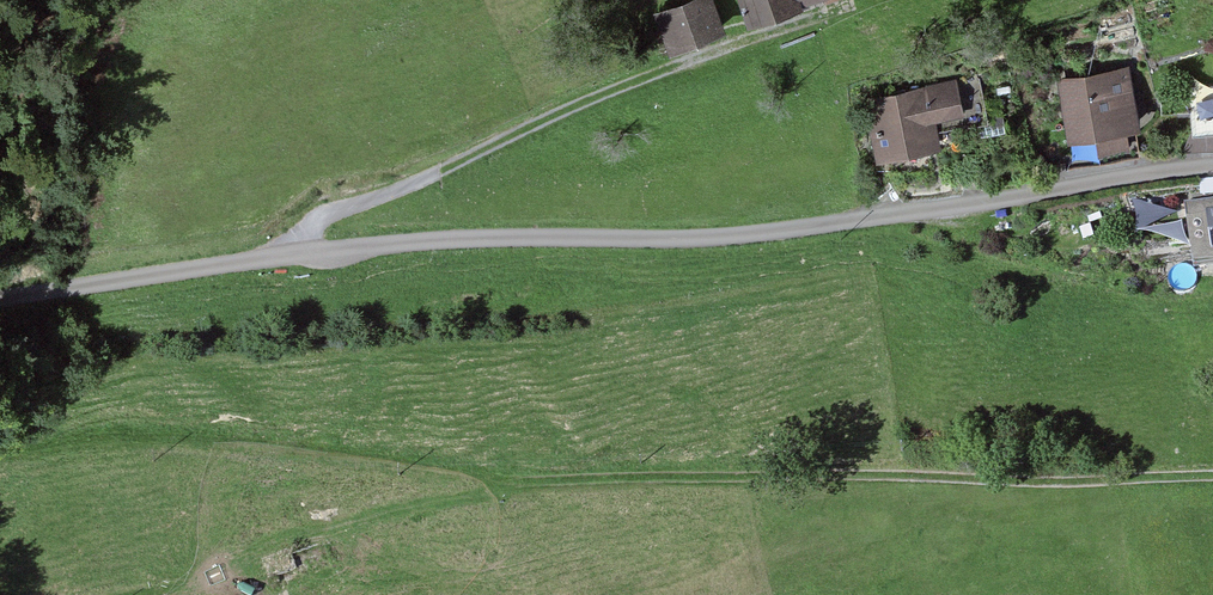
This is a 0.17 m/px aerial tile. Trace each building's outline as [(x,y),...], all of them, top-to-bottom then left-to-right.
[(671,8),(687,50),(737,32),(725,0),(692,0),(671,8)] [(763,25),(841,0),(755,0),(763,25)] [(1127,64),(1058,76),(1068,137),(1138,125),(1127,64)] [(964,86),(879,106),(893,171),(946,159),(940,130),(972,122),(964,86)] [(1190,205),(1201,271),(1212,269),(1212,202),(1190,205)]
